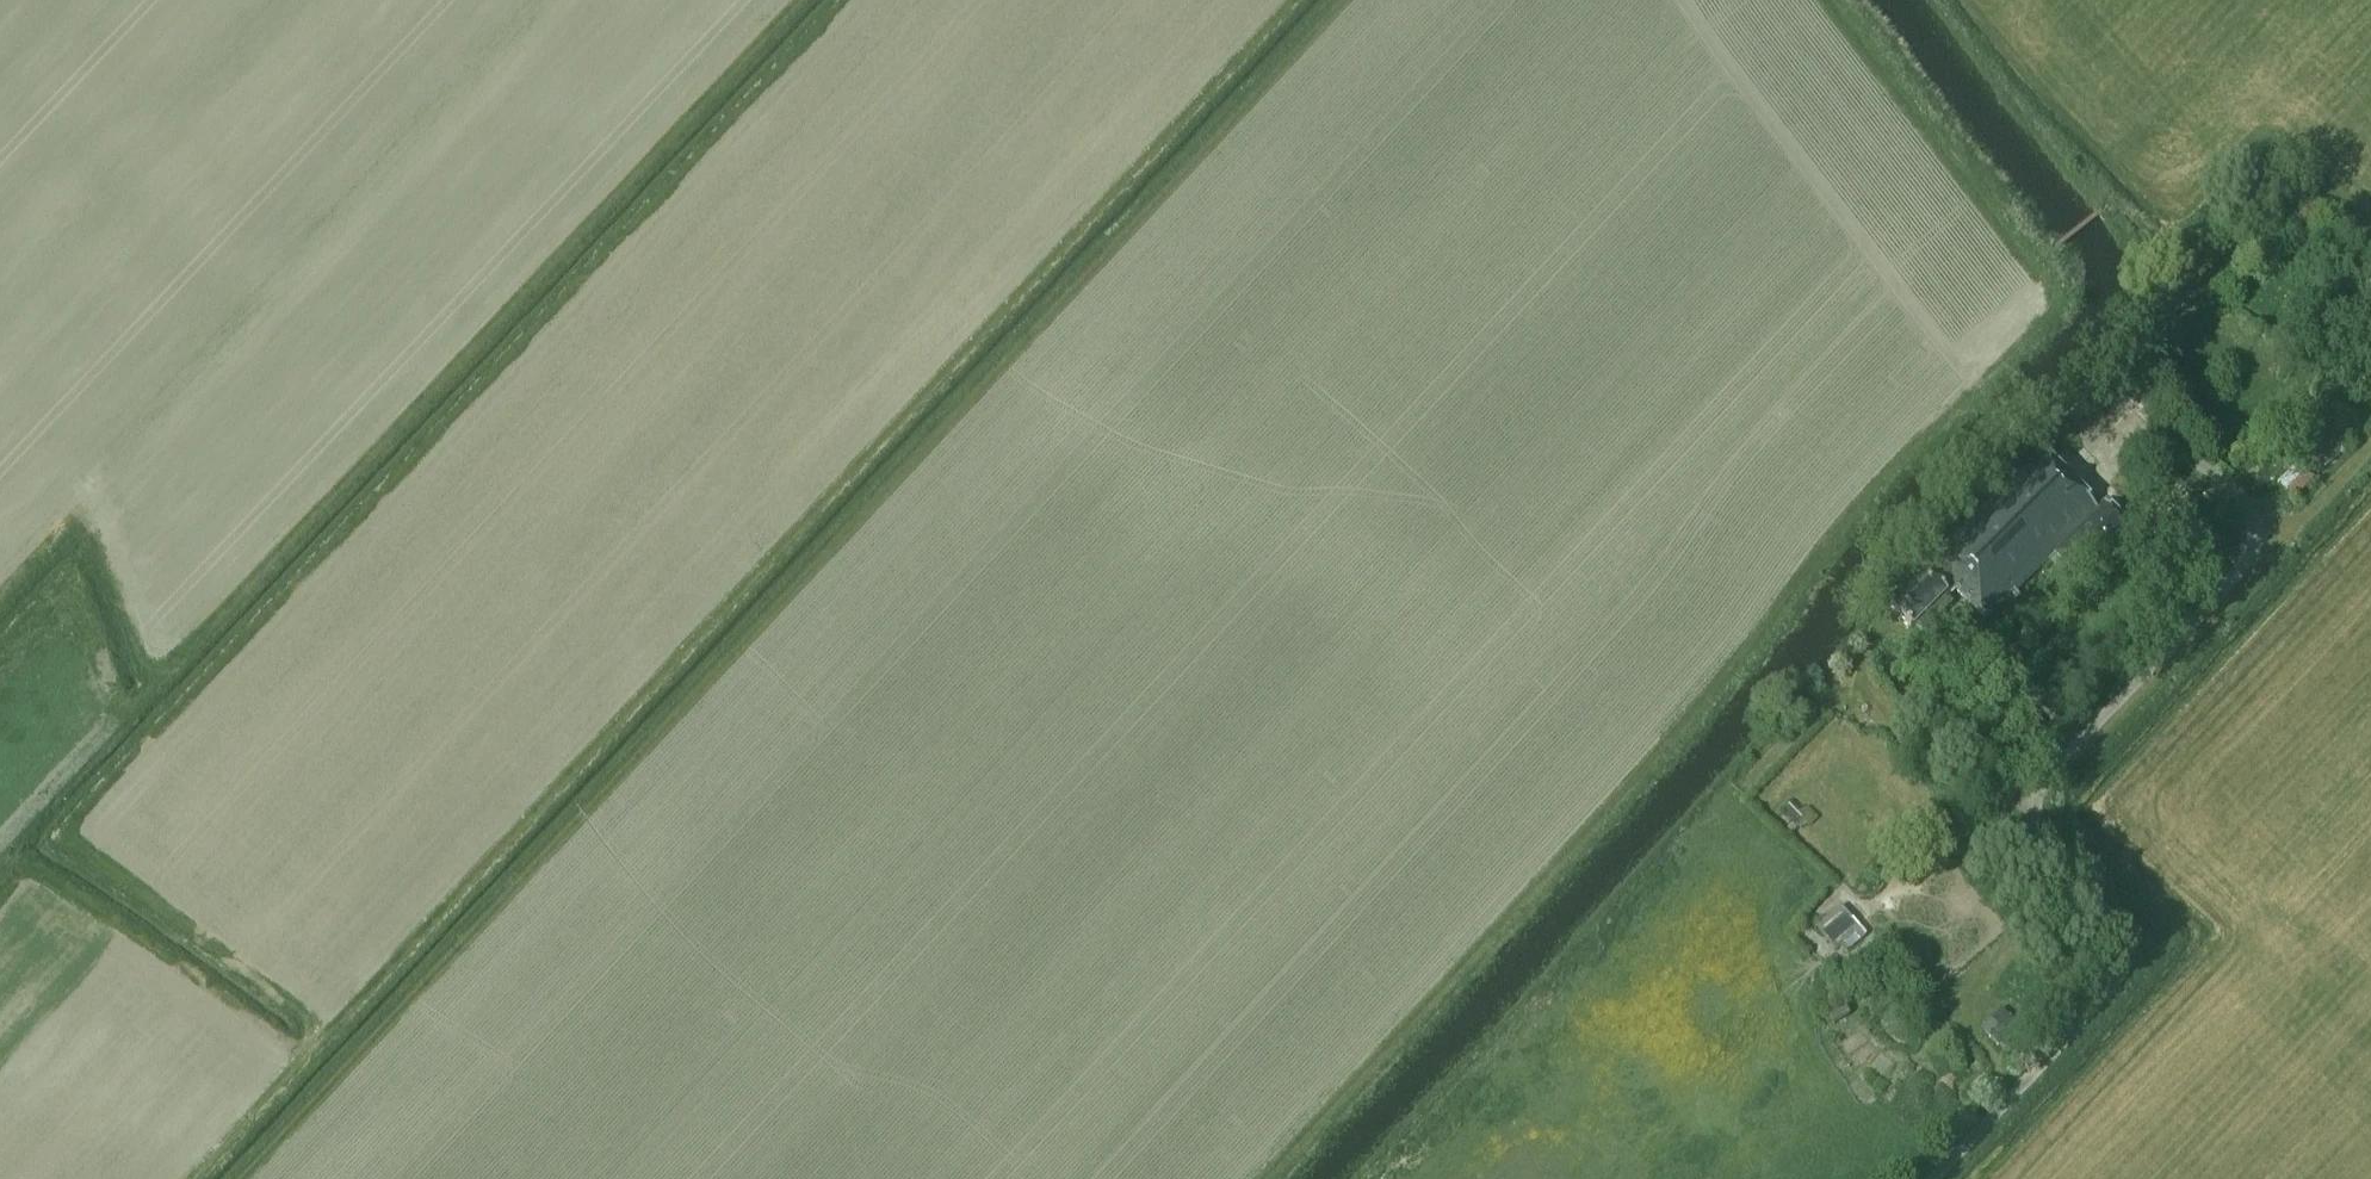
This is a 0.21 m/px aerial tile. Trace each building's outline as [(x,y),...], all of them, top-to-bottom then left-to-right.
[(2317,438),(2300,452),(2319,475),(2346,453),(2333,437),(2323,445),(2317,438)] [(2125,539),(2092,504),(2040,451),(1944,547),(1945,549),(1889,605),(1911,628),(1912,626),(1920,634),(1951,604),(1944,596),(1952,588),(1985,622),(2054,554),(2081,582),(2125,539)] [(2302,460),(2282,481),(2299,497),(2319,476),(2302,460)] [(1983,631),(1971,619),(1961,628),(1972,641),(1983,631)] [(1783,812),(1797,825),(1806,816),(1793,803),(1783,812)] [(1864,936),(1839,907),(1816,927),(1836,951),(1841,946),(1846,952),(1864,936)] [(2028,1036),(2001,1010),(1982,1030),(2008,1056),(2028,1036)]
